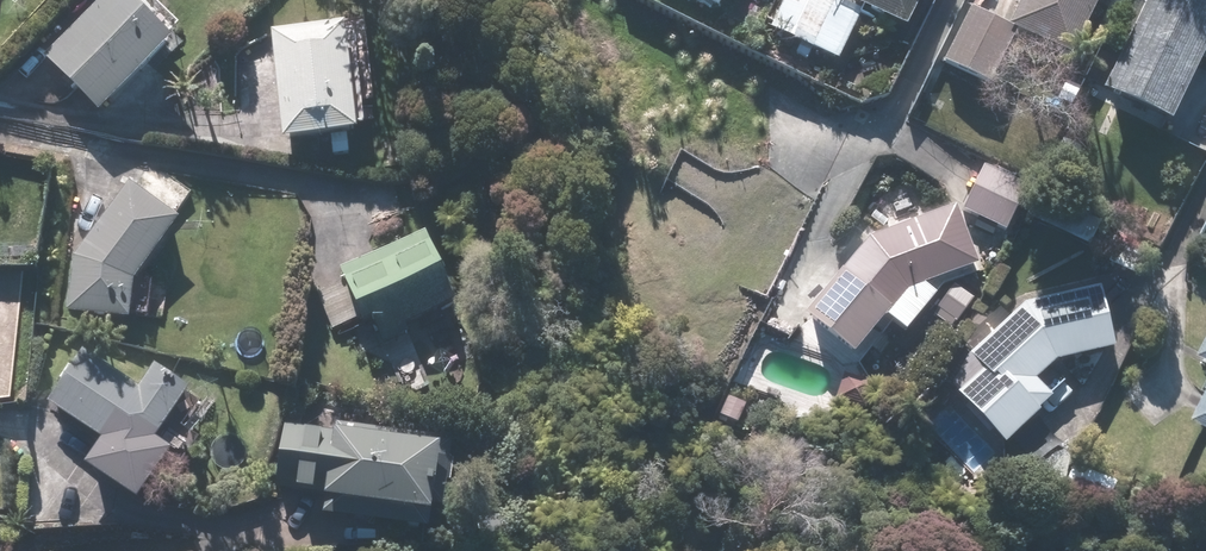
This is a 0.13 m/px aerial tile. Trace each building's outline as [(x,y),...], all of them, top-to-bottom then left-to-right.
[(45,59),(101,115),(176,42),(133,0),(104,0),(45,59)] [(772,29),(839,61),(863,12),(838,0),(786,0),(772,29)] [(907,28),(920,0),(851,0),(851,1),(907,28)] [(1074,56),(1100,0),(1022,0),(1010,27),(1074,56)] [(1205,51),(1205,0),(1147,0),(1104,92),(1172,123),(1205,51)] [(971,9),(944,63),(990,85),(1016,31),(971,9)] [(346,26),(272,34),(284,142),(358,134),(346,26)] [(688,35),(650,114),(746,160),(774,102),(718,74),(728,54),(688,35)] [(984,167),(963,211),(1005,231),(1026,187),(984,167)] [(130,184),(73,259),(67,312),(130,319),(135,281),(180,222),(130,184)] [(854,356),(908,292),(978,265),(956,207),(870,239),(806,316),(854,356)] [(425,234),(341,269),(365,324),(374,320),(384,343),(408,333),(405,325),(455,304),(425,234)] [(344,281),(317,293),(333,330),(360,319),(344,281)] [(957,395),(1005,446),(1040,413),(1022,394),(1056,363),(1116,348),(1100,287),(1025,305),(971,356),(984,370),(957,395)] [(84,351),(48,403),(139,466),(192,392),(157,367),(141,390),(84,351)] [(284,425),(274,490),(325,497),(322,514),(442,531),(455,440),(336,423),(335,433),(284,425)]
